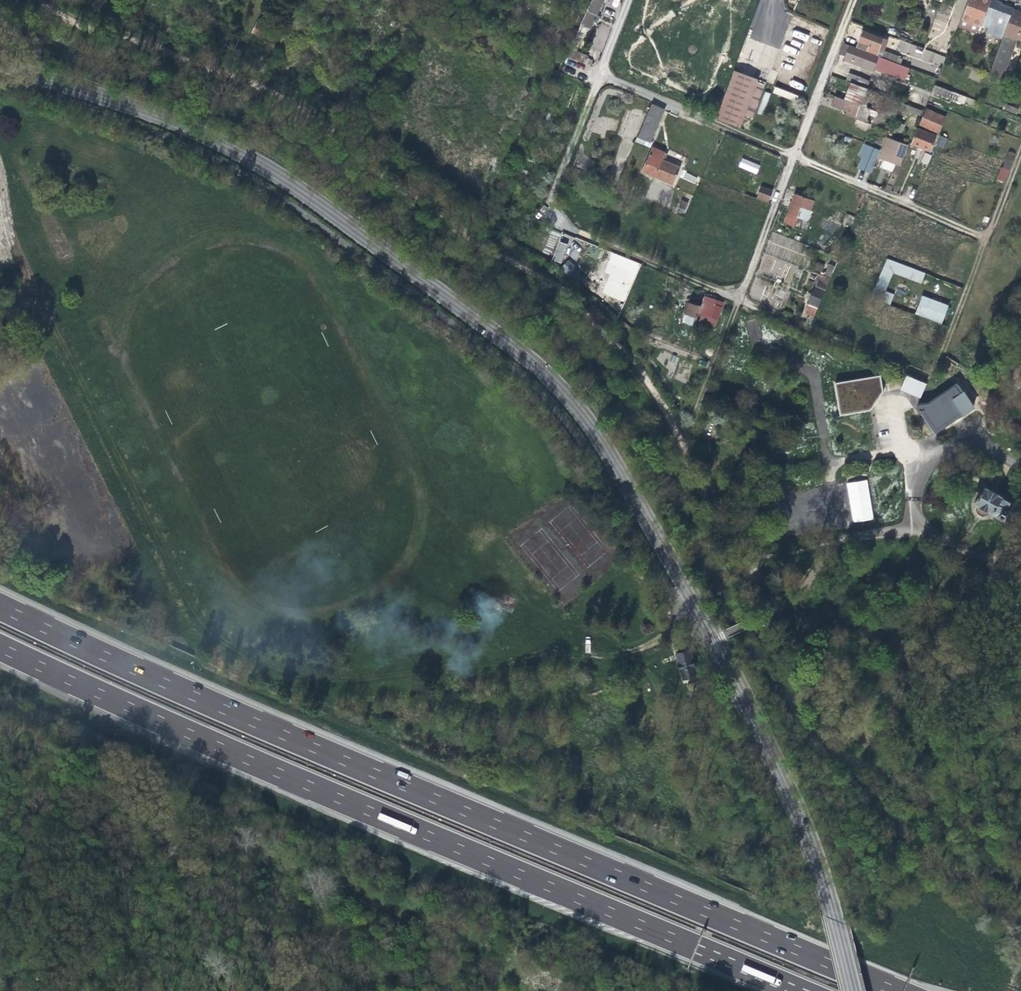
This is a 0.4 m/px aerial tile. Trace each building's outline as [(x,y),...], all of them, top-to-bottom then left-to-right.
[(591,2),(580,25),(585,27),(590,29),(600,8),(604,0),(592,0),(591,2)] [(962,17),(969,19),(987,26),(992,28),(990,34),(979,63),(991,67),(1012,10),(1013,9),(1000,5),(1001,3),(992,0),(968,0),(962,17)] [(1012,10),(991,67),(989,72),(1000,77),(1014,40),(1017,41),(1020,43),(1020,13),(1012,10)] [(966,27),(969,19),(962,17),(959,25),(966,27)] [(266,27),(257,22),(252,32),(262,37),(266,27)] [(949,50),(955,33),(946,30),(932,24),(926,41),(949,50)] [(580,39),(585,27),(580,25),(565,56),(586,65),(589,58),(574,52),(580,40),(580,39)] [(866,50),(866,51),(877,55),(879,49),(882,50),(886,40),(863,31),(857,47),(866,50)] [(1004,78),(1017,41),(1014,40),(1000,77),(1004,78)] [(873,67),(906,80),(910,68),(877,55),(876,56),(849,46),(850,45),(842,42),(838,53),(845,56),(844,58),(873,69),(873,67)] [(899,42),(896,53),(942,66),(945,54),(899,42)] [(873,69),(844,58),(844,60),(872,71),(873,69)] [(989,72),(991,67),(979,63),(977,68),(989,72)] [(757,79),(733,70),(732,72),(714,118),(738,128),(743,116),(750,118),(763,84),(756,82),(757,79)] [(839,76),(848,80),(851,74),(841,70),(839,76)] [(826,85),(824,91),(865,107),(870,92),(849,84),(846,93),(826,85)] [(878,111),(845,100),(842,108),(857,114),(855,117),(866,122),(868,116),(875,119),(878,111)] [(1002,108),(1017,113),(1019,107),(1004,102),(1002,108)] [(650,103),(636,138),(652,144),(667,109),(650,103)] [(926,110),(920,125),(939,132),(945,118),(926,110)] [(824,111),(819,124),(834,130),(839,117),(824,111)] [(869,124),(847,115),(844,123),(866,131),(869,124)] [(917,129),(910,144),(930,151),(936,136),(917,129)] [(947,137),(941,135),(937,145),(942,147),(947,137)] [(893,184),(907,146),(887,139),(880,158),(894,164),(887,182),(893,184)] [(862,158),(858,168),(871,175),(881,151),(864,143),(859,156),(862,158)] [(664,153),(652,148),(642,172),(673,185),(680,168),(661,160),(664,153)] [(741,158),(738,167),(756,174),(760,165),(741,158)] [(771,194),(761,191),(758,199),(767,202),(771,194)] [(783,223),(792,226),(793,225),(797,227),(801,219),(806,220),(814,201),(794,194),(790,205),(783,223)] [(685,212),(688,201),(682,200),(679,210),(685,212)] [(552,260),(561,264),(568,245),(559,241),(552,260)] [(921,283),(925,272),(886,258),(873,296),(890,302),(893,294),(885,292),(892,273),(921,283)] [(568,274),(576,266),(568,260),(561,268),(568,274)] [(822,272),(824,264),(815,261),(813,270),(822,272)] [(832,272),(868,288),(873,290),(878,279),(836,262),(832,272)] [(640,267),(630,263),(626,275),(630,276),(635,279),(640,267)] [(606,290),(621,297),(630,276),(626,275),(614,270),(611,278),(606,290)] [(621,297),(615,314),(619,318),(635,279),(630,276),(621,297)] [(829,279),(826,285),(824,290),(831,292),(835,281),(829,279)] [(813,316),(824,290),(826,285),(817,282),(804,313),(813,316)] [(868,288),(862,303),(867,305),(870,298),(873,290),(868,288)] [(922,295),(914,314),(942,324),(949,305),(922,295)] [(705,303),(698,323),(712,328),(718,307),(716,306),(717,302),(712,300),(707,298),(705,303)] [(852,314),(862,317),(866,307),(867,305),(862,303),(858,302),(852,314)] [(681,322),(691,326),(694,317),(696,318),(700,307),(688,303),(681,322)] [(700,356),(697,363),(705,365),(709,359),(700,356)] [(933,387),(904,375),(898,389),(919,398),(921,393),(929,396),(933,387)] [(881,378),(836,386),(841,417),(871,413),(878,401),(882,394),(881,378)] [(956,384),(927,403),(916,405),(918,410),(932,431),(932,432),(934,433),(935,433),(970,410),(971,408),(971,406),(956,384)] [(868,480),(847,482),(852,522),(873,520),(868,480)] [(1006,508),(1009,502),(983,487),(974,502),(975,503),(974,508),(975,513),(981,516),(986,515),(989,513),(992,514),(993,513),(1004,519),(1009,511),(1006,508)] [(676,655),(686,691),(699,687),(694,669),(689,652),(676,655)]
